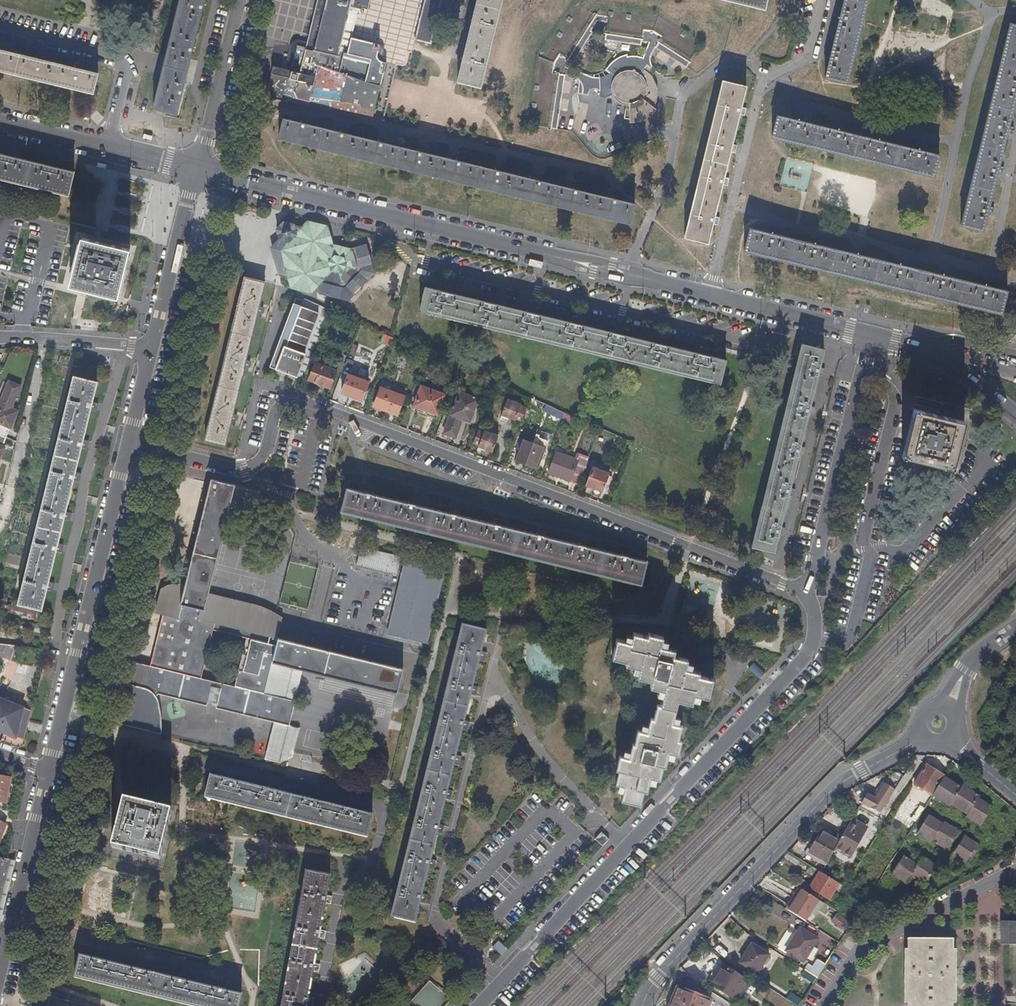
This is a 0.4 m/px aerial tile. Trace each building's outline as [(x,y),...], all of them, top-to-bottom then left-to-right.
[(205,0),(180,0),(154,108),(177,114),(205,0)] [(312,51),(338,57),(340,52),(348,54),(352,38),(360,7),(368,9),(370,0),(324,0),(312,51)] [(442,0),(424,0),(415,39),(432,43),(442,0)] [(501,0),(477,0),(473,14),(471,24),(463,53),(462,61),(457,81),(482,87),(482,82),(501,0)] [(867,0),(843,0),(840,13),(838,21),(831,52),(829,60),(825,78),(846,82),(867,0)] [(526,126),(557,130),(564,75),(552,73),(554,62),(560,54),(568,59),(573,61),(599,21),(607,23),(604,39),(641,43),(642,41),(644,30),(653,31),(661,36),(656,47),(687,67),(703,42),(660,13),(575,3),(537,55),(526,126)] [(1006,132),(1008,124),(1015,93),(1015,25),(1009,23),(961,224),(982,231),(987,213),(989,203),(996,172),(999,164),(1006,132)] [(644,30),(642,41),(649,43),(641,58),(634,56),(627,57),(628,54),(618,58),(608,67),(607,69),(615,77),(619,73),(624,71),(628,70),(632,71),(636,72),(639,74),(643,69),(646,65),(651,68),(652,66),(650,62),(650,56),(652,51),(656,47),(661,36),(653,31),(644,30)] [(377,84),(382,62),(371,59),(374,43),(352,38),(348,54),(340,52),(338,57),(311,51),(312,51),(304,49),(298,73),(299,73),(293,97),(310,102),(311,97),(340,101),(347,102),(361,105),(360,107),(374,110),(380,85),(377,84)] [(92,93),(96,74),(78,69),(71,67),(41,60),(34,58),(2,51),(0,50),(0,71),(92,93)] [(293,97),(299,73),(298,73),(282,68),(276,94),(293,97)] [(652,76),(643,69),(639,74),(636,72),(632,71),(628,70),(624,71),(619,73),(615,77),(614,79),(611,85),(612,93),(614,98),(617,101),(622,104),(626,105),(624,118),(629,118),(630,123),(634,123),(639,122),(645,119),(651,115),(656,109),(654,107),(657,102),(658,94),(658,88),(655,81),(652,76)] [(723,179),(730,148),(732,141),(740,110),(741,103),(745,86),(722,81),(684,236),(707,242),(712,225),(713,217),(721,186),(723,179)] [(374,110),(360,107),(361,105),(347,102),(346,110),(372,117),(374,110)] [(914,148),(882,140),(874,138),(841,130),(833,129),(803,121),(795,119),(776,115),(771,137),(933,176),(939,154),(922,150),(914,148)] [(611,198),(580,190),(571,188),(542,181),(533,179),(501,171),(492,169),(462,162),(454,160),(424,153),(416,151),(384,143),(376,141),(347,134),(337,131),(307,124),(299,122),(284,118),(279,138),(631,223),(635,203),(619,200),(611,198)] [(1012,134),(1014,125),(1008,124),(1006,132),(1012,134)] [(14,157),(4,155),(0,154),(0,180),(67,196),(73,172),(56,167),(47,165),(14,157)] [(1002,174),(1005,166),(999,164),(996,172),(1002,174)] [(993,215),(995,205),(989,203),(987,213),(993,215)] [(372,273),(365,246),(350,249),(331,245),(326,227),(307,222),(302,228),(293,226),(294,224),(284,222),(281,225),(277,230),(279,239),(285,240),(284,245),(282,245),(280,257),(281,258),(280,262),(274,260),(277,275),(288,277),(291,288),(311,292),(314,289),(318,292),(347,300),(372,273)] [(1005,290),(749,228),(744,251),(1000,312),(1005,290)] [(117,297),(129,249),(82,237),(70,285),(85,289),(105,294),(117,297)] [(280,257),(282,245),(284,245),(285,240),(279,239),(271,249),(274,260),(280,262),(281,258),(280,257)] [(266,279),(243,273),(199,440),(223,446),(229,423),(232,410),(243,368),(246,357),(256,317),(260,305),(266,279)] [(654,342),(620,334),(611,332),(577,324),(568,321),(536,314),(526,311),(493,303),(483,301),(451,293),(441,290),(424,286),(419,310),(719,383),(725,360),(705,355),(696,353),(663,345),(654,342)] [(301,382),(330,310),(304,300),(303,303),(299,301),(296,300),(268,368),(286,375),(294,379),(301,382)] [(389,348),(393,339),(385,335),(381,344),(389,348)] [(800,446),(808,415),(810,407),(818,375),(820,367),(824,349),(801,344),(751,546),(774,552),(779,533),(780,526),(788,495),(790,488),(798,454),(800,446)] [(342,373),(345,364),(340,362),(337,371),(336,372),(342,373)] [(330,389),(336,372),(337,371),(315,363),(308,381),(330,389)] [(64,513),(72,482),(74,474),(80,448),(82,441),(90,411),(92,403),(97,381),(73,375),(18,604),(41,609),(46,589),(48,581),(55,552),(57,545),(63,520),(64,513)] [(362,401),(369,383),(349,376),(342,394),(362,401)] [(18,410),(11,407),(21,386),(9,380),(0,401),(0,434),(5,437),(9,428),(11,428),(18,410)] [(505,393),(507,388),(499,385),(497,389),(505,393)] [(435,419),(444,396),(421,387),(413,407),(418,409),(417,412),(435,419)] [(397,416),(404,397),(381,388),(373,407),(397,416)] [(469,422),(478,399),(459,393),(443,434),(456,438),(462,420),(469,422)] [(521,422),(526,409),(520,406),(520,405),(507,400),(500,418),(507,421),(508,418),(515,420),(516,420),(521,422)] [(549,413),(551,407),(548,406),(542,403),(540,409),(549,413)] [(951,469),(964,421),(913,409),(902,457),(951,469)] [(492,452),(497,437),(484,432),(483,433),(477,431),(472,443),(478,446),(477,449),(484,451),(485,450),(492,452)] [(537,469),(544,448),(523,441),(515,461),(537,469)] [(542,471),(550,451),(544,448),(537,469),(542,471)] [(577,485),(585,464),(556,453),(548,474),(577,485)] [(602,492),(609,474),(591,467),(585,485),(602,492)] [(264,694),(271,662),(302,670),(361,684),(396,693),(402,670),(345,656),(314,649),(277,639),(276,641),(269,640),(274,617),(266,612),(259,609),(252,607),(206,595),(212,570),(224,522),(233,484),(211,479),(209,488),(204,510),(193,555),(184,590),(175,588),(173,596),(170,595),(167,588),(163,590),(160,595),(156,608),(163,610),(149,668),(130,663),(125,685),(123,685),(116,714),(116,718),(117,721),(156,731),(158,729),(161,724),(162,721),(163,718),(163,714),(163,710),(162,705),(160,701),(157,698),(156,696),(154,695),(157,693),(205,706),(205,704),(215,706),(215,708),(247,716),(274,722),(289,726),(295,701),(264,694)] [(253,516),(259,491),(233,484),(224,522),(237,525),(240,513),(253,516)] [(578,544),(545,536),(535,534),(502,526),(491,523),(458,515),(449,513),(417,505),(407,503),(374,495),(365,492),(347,488),(341,512),(627,581),(629,575),(642,578),(646,561),(630,557),(620,555),(588,547),(578,544)] [(545,536),(546,531),(536,528),(535,534),(545,536)] [(396,576),(400,557),(360,547),(356,566),(396,576)] [(426,645),(445,572),(405,561),(387,635),(426,645)] [(640,585),(642,578),(629,575),(627,581),(640,585)] [(452,764),(455,754),(461,730),(463,720),(469,695),(472,686),(478,662),(480,652),(485,631),(462,625),(452,668),(440,716),(428,763),(413,823),(401,874),(390,917),(413,923),(418,902),(421,892),(427,868),(430,858),(435,834),(438,824),(444,799),(446,790),(452,764)] [(712,678),(698,675),(699,671),(685,668),(687,658),(673,655),(674,649),(661,646),(663,636),(646,633),(645,635),(633,633),(631,641),(615,638),(611,657),(625,660),(624,663),(638,666),(636,676),(651,679),(650,685),(661,687),(658,703),(674,706),(675,700),(692,703),(694,694),(708,697),(712,678)] [(12,645),(0,643),(0,656),(7,659),(12,645)] [(295,701),(302,670),(271,662),(264,694),(295,701)] [(754,662),(748,669),(760,679),(766,673),(754,662)] [(29,709),(17,705),(0,698),(0,730),(14,736),(23,738),(29,709)] [(678,737),(681,723),(672,721),(675,706),(674,706),(658,703),(654,702),(651,717),(648,716),(645,731),(635,729),(632,743),(630,742),(627,756),(618,754),(614,769),(617,770),(615,785),(623,787),(620,801),(640,805),(643,790),(646,791),(649,777),(659,779),(662,764),(665,765),(668,751),(677,753),(681,738),(678,737)] [(466,732),(469,721),(463,720),(461,730),(466,732)] [(289,726),(274,722),(264,760),(281,764),(293,758),(294,753),(299,729),(289,726)] [(944,776),(926,765),(913,784),(931,796),(944,776)] [(347,809),(314,801),(307,800),(270,791),(262,789),(233,782),(226,780),(210,776),(204,798),(255,810),(324,827),(366,838),(371,815),(354,811),(347,809)] [(944,777),(931,797),(949,808),(950,806),(966,815),(965,817),(980,827),(993,806),(979,798),(980,796),(962,785),(961,787),(944,777)] [(9,779),(0,778),(0,803),(4,804),(9,779)] [(885,784),(883,783),(873,797),(876,799),(885,784)] [(873,797),(867,794),(861,803),(880,814),(895,790),(885,784),(876,799),(873,797)] [(158,858),(169,812),(123,801),(111,847),(158,858)] [(943,823),(929,815),(916,834),(931,844),(932,842),(946,850),(959,831),(944,821),(943,823)] [(852,818),(850,821),(866,831),(868,827),(852,818)] [(866,831),(850,821),(841,838),(857,846),(866,831)] [(822,827),(820,831),(839,842),(841,838),(822,827)] [(608,839),(600,831),(594,838),(601,845),(602,845),(608,839)] [(839,842),(820,831),(808,852),(827,863),(835,849),(839,842)] [(980,846),(964,835),(951,856),(965,864),(969,857),(972,859),(980,846)] [(841,838),(839,842),(835,849),(851,858),(857,846),(841,838)] [(917,864),(903,855),(891,874),(906,884),(911,876),(924,885),(937,866),(922,856),(917,864)] [(12,861),(7,860),(0,887),(0,912),(12,861)] [(819,871),(811,866),(806,873),(815,878),(819,871)] [(319,965),(314,964),(319,938),(324,939),(325,931),(320,930),(325,903),(330,904),(332,897),(326,896),(330,876),(306,871),(295,928),(284,991),(281,1005),(306,1005),(307,1004),(312,1005),(314,997),(308,997),(312,971),(318,972),(319,965)] [(819,871),(815,878),(809,887),(832,901),(835,896),(838,898),(846,888),(819,871)] [(810,894),(799,887),(785,908),(797,916),(810,894)] [(818,899),(810,894),(797,916),(805,921),(818,899)] [(847,922),(837,914),(831,921),(842,929),(847,922)] [(1002,921),(1002,944),(1015,945),(1015,921),(1002,921)] [(818,939),(800,928),(786,950),(804,961),(818,939)] [(903,949),(903,1003),(907,1003),(907,1005),(952,1005),(952,1003),(955,1003),(955,979),(955,973),(955,949),(953,949),(953,938),(907,938),(907,949),(903,949)] [(769,955),(752,944),(740,962),(757,973),(769,955)] [(143,971),(136,969),(105,961),(98,960),(79,955),(74,977),(118,988),(190,1005),(191,1005),(237,1005),(240,994),(223,990),(216,989),(185,981),(178,979),(143,971)] [(812,965),(808,963),(804,969),(818,977),(826,964),(816,958),(812,965)] [(751,983),(724,965),(711,984),(739,1001),(751,983)] [(673,1005),(718,1005),(713,1001),(680,988),(673,1005)]
